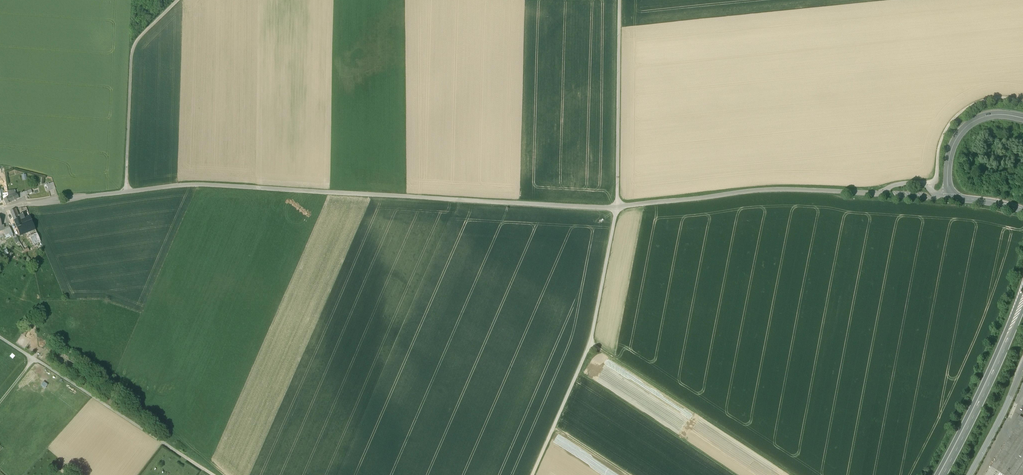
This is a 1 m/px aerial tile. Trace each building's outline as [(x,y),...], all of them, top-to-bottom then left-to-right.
[(18,193),(8,197),(3,199),(6,205),(20,198),(18,193)] [(26,207),(16,208),(15,209),(16,212),(25,210),(27,217),(25,218),(20,220),(23,225),(16,228),(19,235),(35,229),(26,207)] [(16,212),(15,209),(10,211),(14,220),(19,218),(20,220),(25,218),(23,214),(18,215),(19,216),(17,216),(16,212)] [(14,220),(16,228),(23,225),(20,220),(19,218),(14,220)] [(36,231),(29,234),(33,244),(40,241),(36,231)] [(1015,402),(1008,418),(1011,419),(1018,404),(1015,402)] [(1011,429),(1012,430),(1011,431),(1014,433),(1022,419),(1022,418),(1020,416),(1011,429)] [(991,468),(1002,474),(1022,474),(1022,419),(1014,433),(991,468)]
